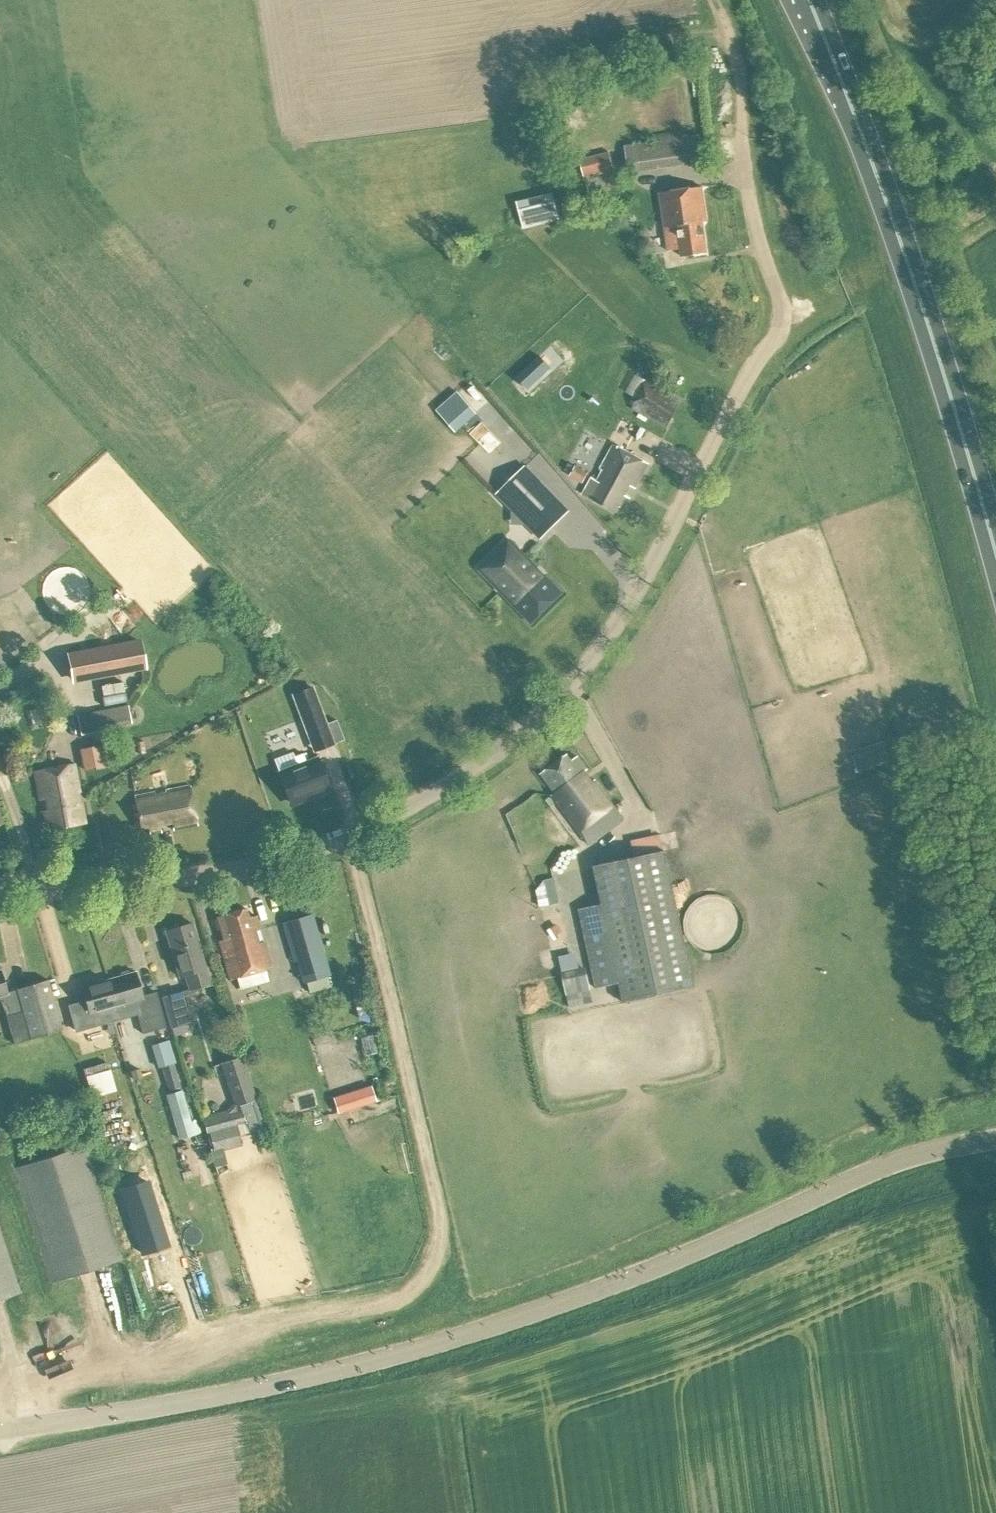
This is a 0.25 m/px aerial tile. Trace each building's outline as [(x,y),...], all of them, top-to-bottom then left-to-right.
[(699,134),(637,143),(625,145),(629,173),(703,162),(699,134)] [(581,160),(585,176),(614,168),(610,152),(581,160)] [(706,222),(702,188),(661,192),(665,227),(677,225),(681,256),(706,253),(702,223),(706,222)] [(554,200),(518,209),(523,228),(559,219),(554,200)] [(540,356),(532,364),(542,375),(550,367),(540,356)] [(665,429),(682,400),(648,380),(631,409),(665,429)] [(458,391),(436,410),(456,433),(478,414),(458,391)] [(647,462),(614,444),(601,468),(604,469),(598,480),(593,477),(584,493),(616,510),(620,504),(623,505),(629,496),(624,493),(630,482),(635,484),(647,462)] [(542,482),(525,465),(522,469),(496,495),(541,540),(555,526),(540,512),(556,496),(542,482)] [(576,465),(570,475),(583,483),(589,473),(576,465)] [(519,539),(481,574),(536,631),(573,594),(519,539)] [(141,641),(66,655),(70,681),(146,668),(141,641)] [(291,694),(313,752),(334,744),(312,686),(291,694)] [(128,706),(76,715),(80,735),(112,730),(112,727),(131,723),(128,706)] [(105,744),(79,749),(84,772),(110,767),(105,744)] [(572,760),(568,754),(543,771),(557,792),(554,794),(579,830),(615,806),(596,779),(592,782),(584,771),(588,768),(579,755),(572,760)] [(279,776),(289,803),(328,788),(318,761),(279,776)] [(85,823),(74,764),(33,771),(38,800),(46,798),(48,809),(40,810),(42,823),(52,821),(53,828),(85,823)] [(197,824),(188,785),(164,790),(165,793),(153,795),(152,792),(134,796),(140,828),(147,826),(149,835),(160,833),(159,825),(171,822),(172,829),(197,824)] [(595,867),(603,905),(579,910),(596,986),(619,981),(623,1001),(693,986),(664,852),(595,867)] [(234,978),(272,965),(263,939),(258,941),(254,929),(259,927),(255,914),(248,916),(245,907),(216,916),(223,939),(221,939),(234,978)] [(311,911),(282,920),(302,984),(331,975),(311,911)] [(200,992),(199,987),(214,983),(209,966),(205,968),(192,923),(165,931),(179,977),(184,975),(189,989),(158,998),(166,1029),(189,1022),(182,997),(200,992)] [(562,972),(567,995),(591,989),(586,967),(562,972)] [(31,1039),(62,1030),(47,980),(17,989),(17,990),(7,993),(0,971),(0,997),(16,1044),(31,1039)] [(108,980),(116,1007),(133,1002),(142,1034),(165,1027),(156,992),(142,996),(135,972),(108,980)] [(74,1010),(78,1024),(91,1021),(89,1015),(116,1007),(108,980),(81,987),(86,1006),(74,1010)] [(168,1040),(156,1044),(163,1066),(175,1062),(168,1040)] [(242,1057),(220,1064),(234,1106),(246,1103),(258,1140),(268,1136),(242,1057)] [(168,1090),(180,1087),(174,1064),(161,1068),(168,1090)] [(342,1111),(379,1099),(373,1082),(336,1094),(342,1111)] [(166,1095),(179,1139),(195,1135),(182,1090),(166,1095)] [(208,1132),(214,1152),(240,1145),(235,1125),(230,1126),(226,1110),(203,1116),(207,1132),(208,1132)] [(51,1283),(122,1259),(85,1145),(69,1150),(66,1142),(28,1155),(30,1163),(14,1168),(51,1283)] [(140,1252),(168,1243),(148,1183),(121,1192),(140,1252)]
